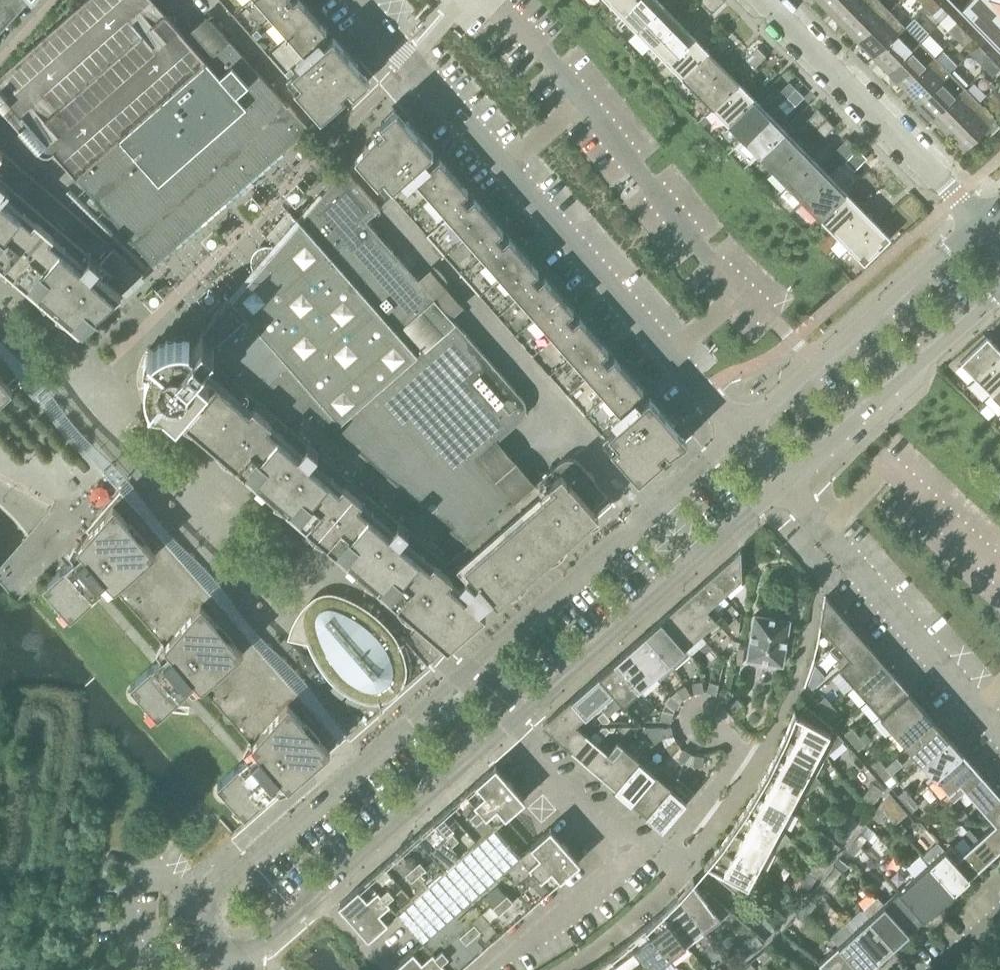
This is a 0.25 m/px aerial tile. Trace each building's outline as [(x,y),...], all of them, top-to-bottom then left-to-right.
[(27,0),(0,0),(0,31),(27,0)] [(250,32),(286,0),(222,0),(250,32)] [(250,32),(285,71),(322,39),(319,36),(327,28),(302,0),(293,0),(286,0),(250,32)] [(622,15),(638,0),(608,0),(622,15)] [(659,0),(638,0),(622,15),(637,30),(664,5),(659,0)] [(828,9),(837,0),(819,0),(828,9)] [(843,25),(868,0),(837,0),(828,9),(843,25)] [(858,41),(890,10),(880,0),(868,0),(843,25),(858,41)] [(925,6),(932,13),(941,5),(935,0),(931,0),(925,6)] [(999,50),(999,0),(971,0),(961,10),(999,50)] [(637,30),(653,46),(679,20),(664,5),(637,30)] [(858,41),(874,56),(905,25),(890,10),(858,41)] [(694,36),(679,20),(653,46),(668,61),(694,36)] [(948,29),(955,37),(963,29),(956,21),(948,29)] [(874,56),(889,72),(920,41),(905,25),(874,56)] [(971,36),(963,29),(955,37),(963,45),(971,36)] [(921,41),(920,41),(889,72),(904,87),(914,77),(935,56),(944,47),(929,32),(921,41)] [(322,39),(285,71),(288,75),(286,76),(321,116),(345,95),(342,91),(360,75),(354,68),(358,64),(333,36),(325,43),(322,39)] [(668,61),(683,77),(709,51),(694,36),(668,61)] [(198,67),(76,175),(153,264),(161,256),(216,209),(309,127),(288,103),(287,104),(230,39),(229,40),(207,59),(197,48),(192,53),(188,56),(198,67)] [(757,47),(751,53),(746,58),(754,67),(766,55),(757,47)] [(724,67),(709,51),(683,77),(698,92),(714,77),(724,67)] [(978,60),(986,68),(994,60),(986,52),(978,60)] [(950,72),(935,56),(914,77),(904,87),(919,103),(945,77),(950,72)] [(986,68),(993,75),(999,68),(999,66),(994,60),(986,68)] [(698,92),(713,108),(739,82),(724,67),(714,77),(698,92)] [(919,103),(934,118),(966,87),(956,77),(950,72),(945,77),(919,103)] [(713,108),(728,123),(754,98),(739,82),(713,108)] [(787,96),(796,87),(790,82),(782,90),(787,96)] [(934,118),(949,133),(981,103),(966,87),(934,118)] [(788,96),(796,104),(804,96),(796,88),(788,96)] [(770,113),(754,98),(728,123),(743,138),(743,139),(770,113)] [(981,103),(949,133),(965,150),(984,131),(989,136),(999,126),(999,125),(995,120),(996,119),(981,103)] [(818,109),(810,116),(807,120),(816,129),(827,118),(818,109)] [(752,161),(759,154),(785,129),(770,113),(743,139),(743,138),(736,145),(752,161)] [(388,189),(391,193),(428,160),(426,157),(433,150),(408,120),(403,124),(397,117),(378,133),(376,130),(355,155),(387,191),(388,189)] [(823,137),(827,133),(835,126),(827,118),(816,129),(823,137)] [(800,144),(785,129),(759,154),(774,170),(800,144)] [(855,146),(847,138),(836,149),(844,157),(855,146)] [(774,170),(789,185),(815,160),(800,144),(774,170)] [(79,329),(84,325),(144,272),(0,148),(0,261),(79,329)] [(858,165),(859,163),(865,157),(857,149),(851,155),(846,160),(854,168),(858,165)] [(431,164),(428,160),(391,193),(426,232),(465,198),(462,195),(468,189),(440,157),(431,164)] [(830,175),(815,160),(789,185),(804,201),(830,175)] [(148,381),(145,382),(145,384),(148,383),(149,385),(152,389),(156,393),(155,395),(156,396),(157,395),(164,400),(163,401),(177,412),(181,407),(189,413),(190,414),(189,415),(185,419),(448,646),(452,642),(455,639),(463,632),(466,630),(473,623),(476,621),(483,614),(486,612),(484,611),(480,607),(492,596),(496,601),(497,602),(499,601),(517,584),(519,583),(537,567),(538,566),(557,549),(558,548),(577,532),(578,531),(597,515),(598,513),(597,512),(593,507),(608,494),(580,462),(579,461),(577,459),(575,458),(573,458),(571,457),(569,457),(567,457),(565,458),(563,458),(561,459),(559,461),(516,499),(478,456),(522,418),(523,416),(524,415),(525,413),(526,411),(527,409),(527,407),(527,404),(526,402),(525,400),(524,399),(523,397),(367,219),(380,207),(345,167),(324,191),(266,259),(231,299),(193,343),(189,339),(189,338),(190,339),(190,337),(188,337),(185,337),(183,336),(176,337),(174,337),(168,339),(166,340),(160,342),(159,343),(158,344),(153,348),(152,349),(149,347),(148,348),(155,354),(152,357),(150,361),(149,363),(148,365),(148,367),(147,373),(147,379),(148,381)] [(804,201),(819,216),(845,191),(830,175),(804,201)] [(860,206),(845,191),(819,216),(834,231),(860,206)] [(426,232),(461,272),(500,238),(497,235),(503,229),(474,196),(468,202),(465,198),(426,232)] [(834,231),(850,247),(876,222),(860,206),(834,231)] [(865,263),(891,237),(876,222),(850,247),(865,263)] [(503,241),(500,238),(461,272),(497,312),(535,278),(532,275),(539,269),(509,236),(503,241)] [(497,312),(531,352),(570,318),(567,315),(574,309),(545,276),(538,282),(535,278),(497,312)] [(531,352),(566,392),(605,358),(602,354),(608,349),(580,316),(573,321),(570,318),(531,352)] [(976,377),(999,353),(999,349),(986,335),(960,361),(976,377)] [(10,389),(13,387),(11,386),(8,382),(18,373),(19,372),(0,350),(0,398),(10,389)] [(991,392),(999,384),(999,353),(976,377),(991,392)] [(605,358),(566,392),(604,435),(602,436),(639,477),(643,474),(645,471),(663,456),(659,452),(677,436),(671,429),(675,425),(614,356),(608,361),(605,358)] [(991,392),(999,401),(999,384),(991,392)] [(52,577),(43,584),(59,602),(71,616),(73,614),(94,596),(95,594),(102,588),(98,584),(106,578),(116,589),(162,641),(172,653),(164,660),(161,656),(155,662),(153,663),(132,682),(130,683),(131,684),(146,701),(158,715),(160,713),(166,707),(173,702),(182,694),(182,693),(189,688),(185,684),(193,677),(201,686),(249,740),(260,752),(251,759),(248,755),(242,761),(240,762),(218,782),(217,782),(218,783),(233,800),(245,814),(254,806),(257,811),(258,811),(268,802),(264,797),(270,792),(276,787),(272,783),(280,776),(284,780),(287,784),(289,785),(291,783),(302,774),(304,772),(315,762),(317,760),(328,751),(330,749),(329,747),(325,743),(337,733),(120,487),(119,488),(86,527),(89,531),(77,545),(85,554),(77,561),(74,558),(68,563),(66,564),(62,568),(57,563),(47,572),(48,573),(52,577)] [(742,578),(741,549),(690,593),(705,610),(712,604),(742,578)] [(106,578),(98,584),(102,588),(106,593),(116,589),(106,578)] [(690,593),(675,606),(700,634),(701,633),(721,615),(712,604),(705,610),(690,593)] [(321,602),(296,631),(311,638),(314,645),(318,655),(322,662),(327,670),(333,676),(339,682),(346,688),(351,691),(356,694),(364,697),(369,698),(375,698),(378,698),(380,697),(382,697),(386,695),(390,693),(392,691),(396,688),(398,686),(400,681),(402,674),(403,672),(402,668),(402,665),(401,658),(399,654),(398,649),(394,642),(392,638),(388,634),(384,629),(380,624),(376,621),(371,616),(362,610),(355,606),(350,603),(345,601),(336,598),(329,596),(326,595),(319,597),(321,602)] [(820,623),(846,653),(851,659),(867,644),(825,596),(820,623)] [(675,606),(660,620),(690,653),(706,639),(701,633),(700,634),(675,606)] [(790,619),(754,613),(747,658),(783,664),(790,619)] [(728,623),(738,635),(740,622),(736,617),(728,623)] [(660,620),(644,634),(669,661),(670,661),(675,666),(690,653),(660,620)] [(654,675),(669,661),(644,634),(629,647),(654,675)] [(162,641),(157,651),(161,656),(164,660),(172,653),(162,641)] [(835,663),(854,684),(881,660),(867,644),(851,659),(846,653),(835,663)] [(638,688),(654,675),(629,647),(614,660),(624,671),(638,688)] [(736,663),(737,664),(742,664),(744,648),(740,647),(738,647),(736,663)] [(623,702),(638,688),(624,671),(614,660),(599,674),(613,690),(623,702)] [(854,684),(867,699),(895,675),(881,660),(854,684)] [(815,664),(808,683),(813,688),(826,676),(815,664)] [(517,678),(508,670),(501,679),(510,687),(517,678)] [(613,690),(599,674),(571,698),(586,715),(598,704),(603,711),(607,715),(623,702),(613,690)] [(867,699),(881,715),(908,691),(895,675),(867,699)] [(185,684),(189,688),(193,693),(201,686),(193,677),(185,684)] [(702,680),(692,682),(694,692),(703,691),(702,680)] [(719,683),(710,681),(707,691),(716,694),(719,683)] [(677,689),(682,699),(690,693),(685,684),(677,689)] [(733,693),(726,687),(719,695),(727,701),(733,693)] [(881,715),(894,730),(922,706),(908,691),(881,715)] [(680,701),(671,695),(666,702),(674,708),(680,701)] [(825,710),(832,703),(825,696),(818,702),(825,710)] [(586,715),(571,698),(541,724),(571,749),(585,732),(575,724),(586,715)] [(743,705),(738,698),(729,704),(735,712),(743,705)] [(839,712),(832,703),(825,710),(832,718),(839,712)] [(894,730),(908,745),(935,721),(922,706),(894,730)] [(789,724),(785,733),(826,755),(844,740),(833,726),(812,709),(807,719),(794,713),(789,724)] [(673,712),(663,710),(661,719),(671,721),(673,712)] [(598,716),(602,721),(607,721),(610,719),(607,715),(603,711),(598,716)] [(908,745),(921,760),(949,736),(935,721),(908,745)] [(671,725),(661,727),(663,737),(673,734),(671,725)] [(610,729),(607,726),(602,726),(597,732),(603,736),(610,729)] [(852,741),(859,734),(852,726),(845,732),(852,741)] [(608,752),(585,732),(571,749),(599,773),(613,756),(623,745),(618,741),(608,752)] [(782,739),(776,753),(817,775),(816,774),(826,755),(785,733),(782,739)] [(866,743),(859,734),(852,741),(859,749),(866,743)] [(921,760),(936,776),(963,752),(949,736),(921,760)] [(680,745),(675,738),(666,744),(672,752),(680,745)] [(249,740),(244,751),(248,755),(248,756),(251,759),(260,752),(249,740)] [(613,756),(599,773),(614,787),(639,759),(623,745),(613,756)] [(691,753),(683,748),(677,757),(685,762),(691,753)] [(954,797),(964,787),(960,782),(977,768),(963,752),(936,776),(950,792),(954,797)] [(766,772),(799,789),(806,793),(821,780),(817,775),(776,753),(766,772)] [(703,755),(694,754),(693,765),(702,766),(703,755)] [(878,771),(885,765),(879,757),(871,763),(878,771)] [(614,787),(630,800),(654,772),(639,759),(614,787)] [(465,791),(481,808),(511,781),(496,764),(465,791)] [(892,773),(885,765),(878,771),(885,779),(892,773)] [(977,768),(960,782),(964,787),(984,810),(999,796),(999,794),(977,768)] [(670,785),(654,772),(630,800),(645,813),(670,785)] [(789,808),(799,789),(766,772),(766,773),(756,790),(789,808)] [(511,781),(481,808),(496,825),(526,798),(511,781)] [(871,805),(884,788),(874,781),(861,798),(871,805)] [(686,799),(670,785),(645,813),(662,828),(686,799)] [(905,788),(898,794),(905,802),(912,796),(905,788)] [(747,805),(745,809),(779,827),(789,808),(756,790),(747,805)] [(479,839),(496,825),(481,808),(465,791),(449,805),(479,839)] [(912,796),(905,802),(912,810),(919,804),(915,798),(913,797),(913,796),(912,796)] [(984,810),(996,822),(981,835),(997,852),(999,849),(999,796),(984,810)] [(886,812),(892,804),(884,798),(878,806),(886,812)] [(463,853),(479,839),(449,805),(433,819),(463,853)] [(872,815),(879,820),(887,830),(894,822),(886,812),(878,806),(872,815)] [(864,814),(857,808),(850,817),(858,823),(864,814)] [(963,808),(955,814),(958,818),(962,818),(968,813),(963,808)] [(732,827),(769,846),(768,847),(775,850),(791,837),(785,830),(779,827),(745,809),(739,817),(732,827)] [(852,831),(858,823),(850,817),(844,825),(852,831)] [(447,868),(463,853),(433,819),(417,833),(447,868)] [(958,823),(954,826),(961,833),(967,828),(962,823),(958,823)] [(521,853),(536,870),(565,843),(550,826),(521,853)] [(725,837),(720,844),(759,865),(768,847),(769,846),(732,827),(725,837)] [(859,831),(853,839),(860,845),(867,837),(859,831)] [(431,882),(447,868),(417,833),(401,848),(431,882)] [(945,848),(969,876),(997,852),(981,835),(960,854),(951,843),(945,848)] [(860,845),(853,839),(847,848),(854,853),(860,845)] [(840,845),(833,840),(826,848),(834,854),(840,845)] [(929,862),(954,890),(969,876),(945,848),(938,841),(923,855),(929,862)] [(565,843),(536,870),(535,870),(550,887),(580,860),(565,843)] [(748,885),(759,865),(720,844),(714,852),(705,863),(723,872),(720,878),(742,896),(748,885)] [(415,896),(431,882),(401,848),(384,862),(415,896)] [(828,862),(834,854),(826,848),(820,857),(828,862)] [(535,870),(536,870),(521,853),(504,867),(534,901),(550,887),(535,870)] [(398,910),(415,896),(384,862),(368,876),(383,893),(398,910)] [(938,904),(954,890),(929,862),(914,876),(938,904)] [(828,873),(835,878),(842,870),(834,864),(828,873)] [(534,901),(504,867),(488,882),(518,915),(534,901)] [(816,877),(809,871),(802,880),(810,886),(816,877)] [(829,886),(835,878),(828,873),(821,881),(829,886)] [(353,920),(383,893),(368,876),(338,902),(353,920)] [(914,876),(899,889),(923,917),(938,904),(914,876)] [(692,879),(677,895),(703,930),(731,909),(710,891),(705,895),(692,879)] [(784,879),(779,884),(786,891),(791,887),(784,879)] [(803,894),(810,886),(802,880),(796,888),(803,894)] [(502,929),(518,915),(488,882),(472,896),(502,929)] [(899,889),(884,903),(908,930),(923,917),(899,889)] [(398,910),(383,893),(353,920),(368,937),(398,910)] [(677,895),(661,911),(686,944),(703,930),(677,895)] [(472,896),(456,910),(486,944),(502,929),(472,896)] [(893,944),(908,930),(884,903),(877,896),(862,909),(893,944)] [(809,897),(802,905),(810,911),(816,903),(809,897)] [(810,911),(802,905),(796,914),(804,920),(810,911)] [(773,908),(767,916),(779,926),(785,918),(773,908)] [(878,957),(893,944),(862,909),(861,908),(846,921),(878,957)] [(469,958),(486,944),(456,910),(439,924),(469,958)] [(652,919),(645,925),(669,957),(686,944),(661,911),(652,919)] [(838,943),(862,969),(864,969),(878,957),(846,921),(831,935),(838,944),(838,943)] [(469,958),(439,924),(423,939),(438,955),(451,969),(456,969),(469,958)] [(641,929),(628,939),(651,969),(669,957),(645,925),(641,929)] [(746,941),(753,949),(762,942),(756,934),(746,941)] [(398,969),(421,969),(438,955),(423,939),(393,965),(398,969)] [(612,952),(625,969),(651,969),(628,939),(619,947),(612,952)] [(838,944),(818,961),(829,969),(862,969),(838,943),(838,944)] [(772,954),(766,947),(758,954),(764,961),(772,954)] [(612,952),(599,962),(594,965),(598,969),(625,969),(612,952)] [(421,969),(451,969),(438,955),(421,969)] [(742,967),(744,969),(753,969),(756,968),(750,961),(742,967)]
